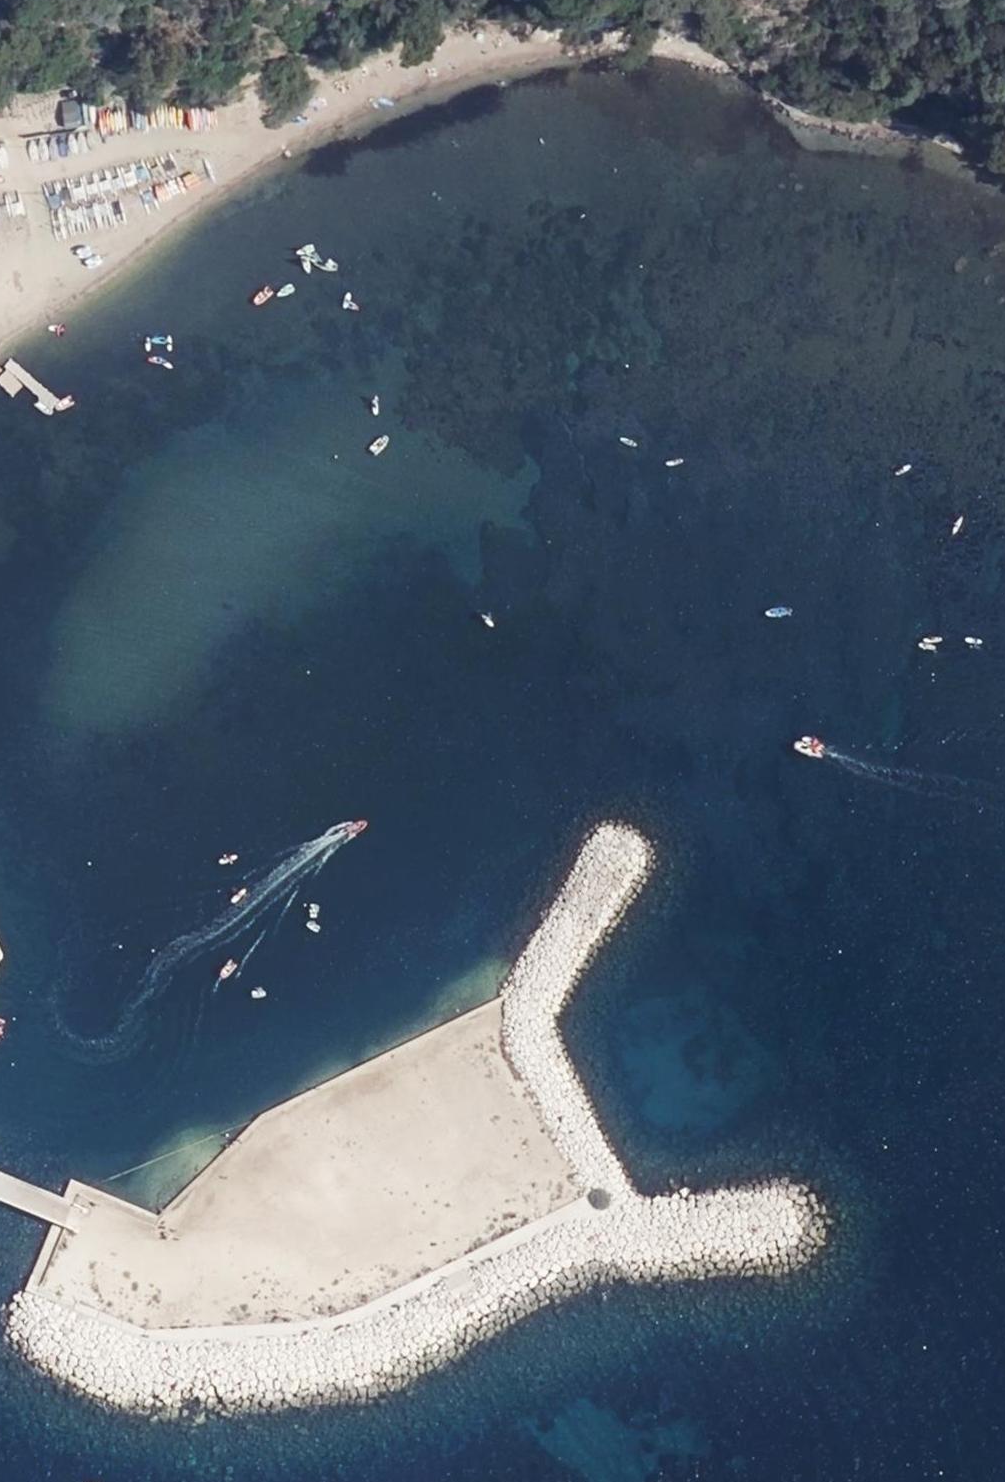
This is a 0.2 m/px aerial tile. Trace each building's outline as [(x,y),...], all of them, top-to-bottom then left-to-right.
[(156,187),(162,199),(185,188),(179,176),(156,187)]
